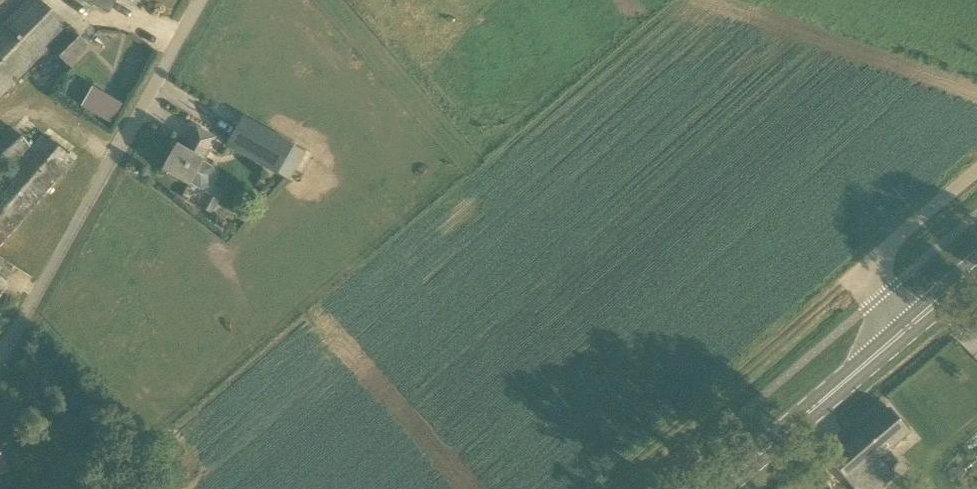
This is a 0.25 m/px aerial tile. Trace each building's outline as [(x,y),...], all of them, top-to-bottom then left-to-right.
[(50,46),(69,64),(89,44),(44,0),(24,0),(0,25),(0,97),(50,46)] [(107,12),(115,0),(86,0),(107,12)] [(94,85),(82,105),(112,124),(124,103),(94,85)] [(276,173),(292,146),(243,118),(227,146),(276,173)] [(45,131),(33,144),(7,122),(0,130),(0,220),(13,231),(76,158),(45,131)] [(163,170),(189,185),(198,189),(206,187),(213,175),(211,166),(203,162),(203,161),(201,160),(214,138),(197,128),(184,150),(177,146),(163,170)] [(831,488),(879,488),(894,476),(888,470),(897,462),(887,450),(909,432),(888,408),(815,471),(831,488)]
